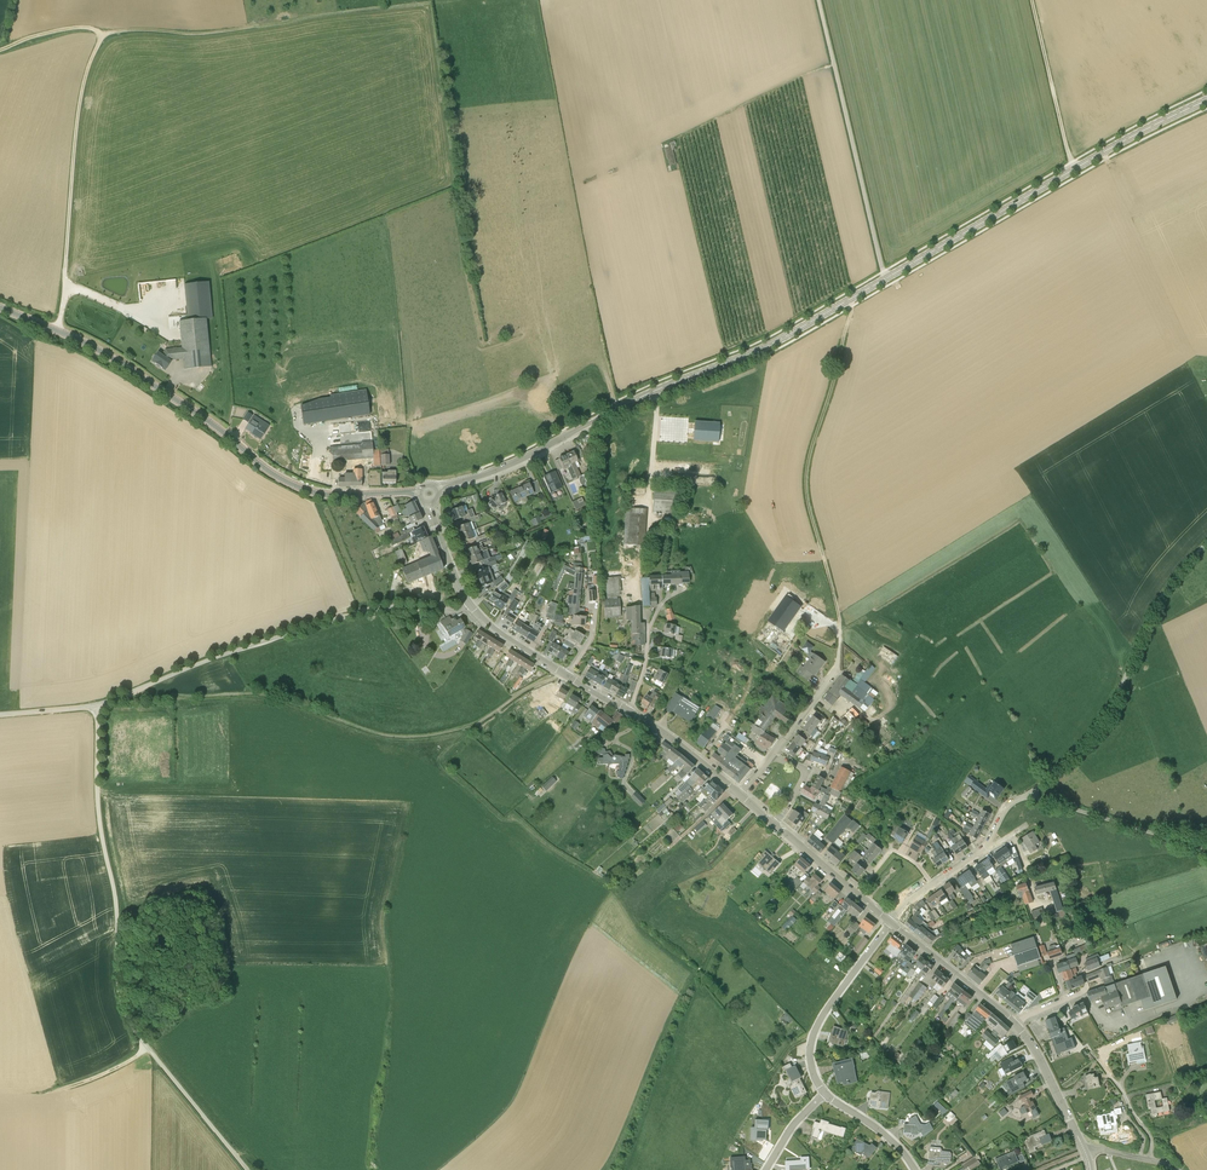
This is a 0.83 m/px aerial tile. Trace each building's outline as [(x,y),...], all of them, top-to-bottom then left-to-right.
[(212,319),(209,282),(185,284),(188,321),(179,321),(182,348),(170,349),(171,352),(166,358),(170,361),(171,359),(183,358),(184,370),(211,367),(206,319),(212,319)] [(171,362),(170,361),(166,358),(158,352),(156,355),(154,355),(153,357),(154,359),(152,361),(156,364),(157,365),(157,364),(158,364),(159,365),(160,366),(160,367),(165,371),(171,362)] [(330,396),(330,398),(319,400),(301,406),(304,424),(370,414),(366,390),(330,396)] [(248,423),(253,415),(248,412),(243,419),(248,423)] [(260,439),(267,429),(252,419),(246,428),(255,435),(255,436),(260,439)] [(693,420),(692,439),(692,440),(716,440),(718,420),(693,420)] [(362,448),(333,451),(333,462),(347,461),(362,459),(362,448)] [(390,465),(389,455),(389,449),(380,449),(381,455),(381,466),(390,465)] [(577,461),(578,461),(574,452),(566,455),(574,472),(578,479),(577,479),(583,492),(587,491),(585,487),(591,484),(592,471),(583,474),(581,475),(577,468),(580,467),(577,461)] [(573,481),(577,479),(578,479),(574,472),(566,455),(559,458),(559,459),(555,461),(559,470),(566,466),(573,481)] [(344,478),(338,478),(338,471),(329,471),(329,481),(338,481),(338,486),(361,486),(361,469),(361,461),(353,461),(353,469),(353,473),(348,473),(348,478),(344,478)] [(382,472),(382,473),(382,483),(395,483),(395,471),(388,471),(388,473),(382,472)] [(562,487),(557,477),(555,472),(544,477),(551,493),(552,492),(562,487)] [(534,493),(532,489),(529,483),(510,492),(513,497),(515,502),(534,493)] [(677,514),(678,508),(679,489),(655,487),(653,512),(677,514)] [(506,503),(504,498),(502,493),(496,495),(497,497),(493,501),(492,500),(488,504),(495,511),(498,508),(499,509),(501,509),(502,509),(503,509),(504,508),(505,507),(505,506),(505,505),(505,504),(505,503),(506,503)] [(376,522),(379,527),(384,525),(380,515),(378,516),(375,508),(371,500),(365,502),(364,502),(368,511),(367,511),(371,519),(373,518),(376,522)] [(584,501),(579,503),(577,500),(572,502),(576,510),(586,505),(584,501)] [(419,513),(417,508),(414,501),(405,505),(406,508),(401,510),(404,516),(410,516),(411,517),(419,513)] [(367,511),(368,511),(364,502),(355,510),(359,515),(361,517),(360,517),(373,530),(375,529),(379,527),(376,522),(373,518),(371,519),(367,511)] [(467,511),(465,505),(462,507),(451,511),(455,520),(466,516),(468,519),(475,516),(472,509),(467,511)] [(395,520),(398,519),(395,513),(393,507),(387,510),(390,515),(392,520),(395,519),(395,520)] [(624,558),(600,560),(601,573),(603,572),(603,578),(605,578),(622,577),(622,571),(637,570),(637,558),(636,558),(636,546),(645,546),(647,509),(626,508),(623,544),(624,558)] [(552,516),(550,512),(540,517),(541,521),(552,516)] [(415,523),(423,519),(419,513),(411,517),(408,518),(411,524),(406,526),(407,530),(413,527),(416,526),(415,523)] [(539,516),(530,520),(533,526),(542,522),(541,521),(540,517),(539,516)] [(461,535),(473,529),(471,522),(469,523),(458,527),(461,535)] [(428,537),(423,527),(415,531),(413,527),(407,530),(401,532),(403,535),(409,536),(408,534),(410,533),(412,537),(414,536),(416,542),(422,539),(428,537)] [(475,538),(477,537),(473,529),(461,535),(464,542),(475,538)] [(476,542),(487,538),(485,534),(477,537),(475,538),(476,542)] [(408,582),(444,568),(431,536),(425,539),(419,542),(423,552),(429,553),(431,556),(402,568),(408,582)] [(483,548),(482,544),(488,541),(487,538),(476,542),(478,545),(466,550),(469,557),(486,551),(488,550),(486,547),(483,548)] [(472,565),(480,562),(482,566),(485,564),(495,560),(494,556),(489,559),(486,551),(469,557),(472,565)] [(407,563),(404,556),(398,558),(401,566),(407,563)] [(490,567),(497,564),(495,560),(485,564),(486,568),(490,567)] [(490,567),(486,568),(475,572),(478,580),(492,574),(490,567)] [(573,589),(581,590),(582,568),(575,567),(575,570),(575,572),(574,576),(573,589)] [(565,570),(562,569),(552,589),(555,591),(564,571),(565,570)] [(674,572),(671,572),(671,571),(664,571),(664,575),(662,576),(662,585),(672,584),(672,579),(674,579),(674,572)] [(688,572),(680,573),(680,571),(674,572),(674,579),(672,579),(672,584),(680,584),(686,584),(686,583),(686,581),(688,581),(689,581),(688,572)] [(492,574),(478,580),(481,587),(492,583),(495,581),(492,574)] [(503,579),(504,579),(501,576),(495,581),(492,583),(495,586),(503,579)] [(663,589),(662,585),(662,576),(649,576),(649,578),(649,586),(649,590),(653,590),(653,585),(658,585),(658,589),(663,589)] [(605,579),(607,599),(617,598),(617,597),(619,597),(619,592),(621,592),(619,578),(605,579)] [(649,598),(648,593),(648,586),(649,586),(649,578),(640,578),(642,607),(649,606),(649,598)] [(497,589),(495,591),(489,601),(495,605),(501,596),(503,592),(504,592),(503,591),(509,586),(503,579),(495,586),(497,589)] [(516,595),(518,591),(515,589),(511,594),(505,590),(504,592),(503,592),(501,596),(495,605),(502,609),(508,599),(512,601),(513,599),(516,595)] [(578,615),(581,590),(573,589),(572,596),(568,595),(567,604),(572,604),(572,607),(569,607),(568,614),(578,615)] [(801,606),(787,596),(780,606),(795,616),(801,607),(801,606)] [(655,598),(649,598),(649,606),(653,606),(657,605),(656,598),(655,598)] [(519,603),(513,599),(504,614),(507,615),(502,623),(510,628),(517,616),(512,614),(519,603)] [(621,617),(620,599),(607,599),(604,600),(605,618),(621,617)] [(545,617),(554,620),(558,604),(551,602),(545,617)] [(644,634),(644,623),(639,623),(639,606),(630,606),(630,608),(626,608),(627,620),(631,620),(631,634),(632,645),(640,645),(645,645),(644,634)] [(668,621),(677,619),(676,616),(675,614),(674,614),(672,607),(666,609),(668,614),(666,615),(668,621)] [(454,618),(451,620),(449,616),(444,620),(441,622),(449,637),(457,632),(460,630),(463,635),(460,641),(466,645),(473,633),(467,629),(466,630),(465,627),(460,619),(456,622),(454,618)] [(565,622),(563,622),(564,617),(558,616),(557,620),(555,620),(554,624),(563,626),(565,622)] [(573,616),(572,625),(585,626),(586,617),(573,616)] [(524,624),(527,620),(524,617),(521,622),(517,620),(512,629),(518,633),(524,624)] [(535,620),(534,624),(533,625),(534,626),(532,629),(526,638),(533,642),(541,630),(540,629),(542,624),(537,622),(535,620)] [(532,629),(524,624),(518,633),(526,638),(532,629)] [(674,635),(676,626),(666,624),(664,633),(674,635)] [(775,626),(763,643),(781,656),(793,639),(775,626)] [(584,636),(575,630),(574,631),(571,629),(567,636),(566,635),(564,638),(566,640),(575,645),(577,642),(579,644),(584,636)] [(477,646),(485,634),(479,630),(475,635),(474,637),(479,640),(478,641),(477,641),(475,645),(477,646)] [(556,634),(551,631),(548,640),(552,643),(556,634)] [(487,645),(491,638),(485,634),(477,646),(479,648),(482,644),(481,643),(482,642),(487,645)] [(489,655),(497,642),(491,638),(487,645),(492,648),(491,649),(490,648),(487,653),(489,655)] [(573,649),(575,645),(566,640),(564,643),(573,649)] [(499,653),(503,646),(497,642),(489,655),(487,658),(490,659),(494,651),(494,650),(499,653)] [(556,656),(561,648),(553,643),(548,651),(556,656)] [(804,668),(802,666),(797,672),(808,680),(812,674),(815,675),(825,662),(810,651),(813,647),(807,643),(802,649),(808,653),(809,655),(811,657),(804,668)] [(561,648),(556,656),(563,661),(569,652),(561,648)] [(671,658),(672,649),(662,648),(661,657),(671,658)] [(505,670),(516,653),(510,649),(505,656),(510,659),(509,661),(508,660),(503,669),(505,670)] [(628,657),(629,653),(621,651),(620,654),(616,661),(619,662),(623,656),(628,657)] [(886,659),(894,664),(899,656),(891,651),(886,659)] [(518,664),(522,657),(516,653),(505,670),(504,672),(507,674),(513,663),(512,662),(513,661),(518,664)] [(520,674),(528,661),(522,657),(518,664),(522,667),(521,668),(520,668),(518,672),(520,674)] [(530,672),(535,665),(528,661),(520,674),(523,675),(525,671),(524,670),(525,669),(530,672)] [(593,681),(599,669),(592,665),(590,666),(591,666),(585,677),(593,681)] [(869,696),(874,689),(865,682),(875,668),(872,665),(865,672),(857,686),(852,692),(845,687),(840,695),(849,701),(860,709),(861,708),(865,711),(875,700),(869,696)] [(605,678),(607,674),(607,673),(603,671),(602,671),(599,669),(593,681),(600,685),(605,678)] [(614,681),(611,679),(613,676),(615,677),(617,672),(612,669),(609,675),(607,674),(605,678),(607,679),(603,687),(609,690),(614,681)] [(664,683),(668,674),(660,669),(655,679),(664,683)] [(857,686),(865,672),(860,669),(853,682),(843,675),(830,693),(838,699),(840,695),(845,687),(852,692),(857,686)] [(623,679),(625,672),(624,671),(623,674),(621,674),(617,683),(614,681),(609,690),(616,694),(621,685),(623,679)] [(626,683),(628,679),(629,674),(628,673),(625,672),(623,679),(621,685),(616,694),(622,698),(627,689),(623,687),(626,683)] [(515,682),(512,687),(515,689),(521,678),(519,677),(515,682)] [(631,680),(628,690),(633,692),(637,682),(631,680)] [(557,702),(561,704),(568,692),(560,688),(556,696),(552,694),(548,701),(552,703),(553,700),(557,702)] [(648,708),(650,705),(654,708),(662,696),(658,693),(658,694),(654,691),(650,697),(647,695),(641,703),(648,708)] [(690,722),(700,707),(683,696),(683,697),(676,693),(665,710),(672,714),(674,711),(690,722)] [(837,699),(838,699),(830,693),(825,699),(833,706),(838,700),(837,699)] [(568,710),(575,714),(581,706),(577,704),(580,699),(571,694),(566,703),(571,706),(568,710)] [(757,718),(763,723),(759,727),(765,731),(776,716),(780,719),(786,712),(790,707),(773,695),(764,707),(762,705),(759,708),(762,710),(760,712),(761,713),(757,718)] [(541,697),(536,701),(546,716),(552,712),(541,697)] [(591,722),(599,712),(591,706),(584,716),(591,722),(591,723),(592,722),(591,722)] [(706,717),(712,722),(721,711),(715,706),(706,717)] [(859,715),(852,708),(848,712),(855,719),(859,715)] [(604,714),(603,715),(599,712),(600,710),(599,712),(591,722),(592,722),(591,723),(603,733),(606,729),(607,730),(612,722),(617,726),(623,716),(617,712),(611,720),(604,714)] [(855,719),(848,712),(848,711),(838,721),(840,722),(843,725),(846,729),(855,719)] [(786,712),(780,719),(787,724),(792,717),(786,712)] [(821,722),(824,719),(818,715),(815,718),(814,716),(809,723),(816,728),(821,722)] [(838,721),(834,717),(831,722),(838,726),(840,722),(838,721)] [(580,724),(575,721),(571,727),(575,730),(580,724)] [(811,735),(816,728),(809,723),(803,729),(805,731),(803,734),(809,738),(812,736),(811,735)] [(769,748),(772,743),(775,739),(764,732),(765,731),(759,727),(755,724),(753,727),(750,731),(760,737),(756,744),(766,750),(768,747),(769,748)] [(716,731),(709,726),(696,742),(704,748),(716,731)] [(726,756),(734,745),(728,740),(732,736),(732,735),(730,733),(728,735),(727,734),(724,738),(727,742),(725,744),(724,743),(718,750),(726,756)] [(740,733),(736,738),(747,745),(751,740),(740,733)] [(807,741),(809,738),(803,734),(801,737),(799,735),(794,742),(801,747),(806,741),(807,741)] [(749,755),(750,753),(748,751),(751,747),(747,745),(736,738),(732,735),(732,736),(728,740),(734,745),(726,756),(723,760),(718,766),(727,773),(734,778),(745,764),(748,760),(751,757),(749,755)] [(794,758),(797,755),(798,755),(803,749),(801,747),(794,742),(789,748),(791,750),(788,753),(794,758)] [(682,755),(673,748),(667,744),(664,749),(664,750),(668,753),(666,756),(675,763),(678,760),(682,755)] [(818,762),(821,754),(817,753),(821,746),(818,744),(814,751),(812,755),(809,754),(806,760),(810,761),(810,759),(818,762)] [(653,751),(648,746),(643,750),(645,752),(648,750),(650,752),(648,755),(650,757),(652,755),(651,754),(653,751)] [(827,766),(827,764),(831,766),(837,750),(829,747),(826,756),(821,754),(818,762),(827,766)] [(628,759),(630,759),(629,754),(625,754),(625,757),(614,755),(613,756),(612,754),(610,751),(605,752),(605,751),(599,752),(600,754),(602,755),(603,758),(598,758),(599,762),(600,763),(600,764),(618,764),(619,771),(616,772),(617,777),(619,777),(619,779),(624,779),(624,775),(625,775),(625,771),(626,771),(626,767),(627,767),(627,763),(628,763),(628,759)] [(718,766),(723,760),(726,756),(722,754),(720,756),(716,753),(709,760),(718,766)] [(695,766),(689,760),(685,758),(682,755),(678,760),(675,763),(666,771),(667,773),(669,771),(670,773),(679,765),(682,768),(683,766),(685,768),(684,770),(674,778),(678,782),(683,779),(688,775),(695,766)] [(745,764),(734,778),(739,783),(741,781),(750,770),(754,765),(748,760),(745,764)] [(839,791),(840,792),(851,772),(842,767),(831,788),(828,786),(827,789),(820,786),(824,779),(819,776),(812,787),(820,791),(825,793),(828,795),(829,793),(832,788),(838,792),(839,791)] [(682,793),(704,774),(698,768),(690,777),(693,779),(688,783),(686,782),(678,789),(679,790),(682,793)] [(844,794),(852,780),(853,776),(855,774),(851,772),(840,792),(841,793),(844,794)] [(703,786),(709,778),(704,774),(682,793),(678,797),(675,799),(677,802),(679,800),(682,803),(689,797),(692,801),(705,788),(703,786)] [(986,788),(975,780),(969,775),(964,782),(970,786),(970,785),(988,798),(990,795),(994,797),(995,795),(998,797),(1004,789),(994,782),(992,785),(990,784),(986,788)] [(546,791),(556,781),(552,777),(542,786),(546,791)] [(708,797),(719,786),(713,781),(705,788),(702,792),(708,797)] [(974,791),(971,789),(972,788),(968,785),(961,795),(965,797),(965,796),(967,798),(970,794),(971,795),(974,791)] [(724,793),(723,790),(719,786),(708,797),(705,801),(703,800),(698,805),(707,813),(724,793)] [(802,792),(815,800),(816,797),(820,791),(812,787),(811,789),(805,786),(802,792)] [(832,788),(829,793),(838,798),(841,793),(840,792),(839,791),(838,792),(832,788)] [(640,806),(646,801),(637,792),(631,797),(640,806)] [(830,796),(828,795),(825,793),(819,805),(816,803),(811,810),(827,819),(833,808),(826,804),(830,796)] [(666,806),(673,800),(671,798),(664,804),(666,806)] [(723,816),(729,810),(723,803),(711,814),(717,821),(718,820),(723,816)] [(731,824),(727,820),(733,814),(729,810),(723,816),(718,820),(719,822),(716,825),(722,831),(731,824)] [(972,812),(987,820),(990,814),(982,810),(980,814),(973,810),(972,812)] [(805,811),(801,815),(795,811),(789,819),(797,824),(800,819),(804,822),(809,814),(806,812),(805,811)] [(952,814),(947,811),(944,816),(948,819),(952,814)] [(984,827),(987,820),(972,812),(970,815),(973,817),(971,820),(976,823),(984,827)] [(695,822),(702,816),(700,814),(693,821),(695,822)] [(833,844),(842,834),(852,821),(845,815),(826,838),(833,844)] [(860,826),(854,820),(849,827),(855,832),(860,826)] [(668,830),(672,827),(667,821),(664,824),(664,825),(668,830)] [(706,824),(703,821),(695,828),(697,832),(704,826),(706,824)] [(679,823),(674,827),(678,831),(683,827),(679,823)] [(980,833),(984,827),(976,823),(973,827),(972,827),(972,825),(966,823),(965,825),(980,833)] [(902,843),(905,838),(907,839),(910,834),(908,833),(909,833),(897,825),(890,836),(894,838),(902,843)] [(977,839),(980,833),(965,825),(964,828),(971,831),(969,835),(977,839)] [(727,839),(731,836),(737,831),(734,827),(728,833),(723,837),(726,839),(725,840),(728,844),(730,842),(727,839)] [(1036,845),(1040,842),(1033,831),(1021,838),(1031,854),(1038,849),(1036,845)] [(813,846),(821,837),(816,832),(808,841),(813,846)] [(866,837),(867,836),(863,833),(857,841),(860,844),(866,837)] [(873,843),(876,839),(869,833),(867,836),(866,837),(873,843)] [(953,838),(952,836),(950,833),(947,834),(951,840),(948,842),(956,855),(962,851),(953,838)] [(831,862),(840,852),(838,851),(842,845),(841,843),(846,837),(842,834),(833,844),(824,855),(831,862)] [(918,853),(919,850),(923,852),(928,842),(925,840),(924,841),(916,836),(909,848),(918,853)] [(959,840),(956,836),(953,838),(962,851),(968,847),(962,838),(959,840)] [(821,853),(826,847),(821,842),(823,839),(821,837),(813,846),(821,853)] [(868,850),(876,857),(882,850),(874,843),(868,850)] [(941,846),(937,849),(934,844),(932,846),(935,850),(943,863),(949,860),(941,846)] [(1008,849),(1006,847),(1000,852),(1007,862),(1014,858),(1013,857),(1015,857),(1018,856),(1014,846),(1008,849)] [(852,854),(859,860),(862,857),(855,850),(852,854)] [(870,864),(876,857),(868,850),(863,857),(870,864)] [(938,867),(943,863),(935,850),(932,852),(936,858),(933,860),(938,867)] [(837,866),(845,856),(840,851),(840,852),(831,862),(837,866)] [(758,863),(771,874),(780,863),(767,852),(758,863)] [(1000,864),(1001,866),(1007,862),(1000,852),(993,856),(999,865),(1000,864)] [(857,863),(859,860),(852,854),(849,857),(857,863)] [(804,873),(811,866),(801,857),(795,865),(804,873)] [(987,872),(994,867),(988,859),(981,863),(987,872)] [(990,875),(987,872),(981,863),(975,868),(981,876),(983,878),(980,880),(984,886),(987,884),(984,879),(990,875)] [(865,870),(858,864),(852,871),(859,877),(865,870)] [(1001,866),(998,868),(1002,875),(1005,879),(1008,877),(1001,866)] [(816,894),(819,890),(821,888),(818,885),(822,880),(815,874),(811,879),(809,877),(815,869),(803,883),(807,886),(808,885),(812,889),(812,890),(816,894)] [(975,879),(969,870),(963,875),(972,887),(978,883),(981,888),(984,886),(980,880),(977,882),(975,879)] [(968,890),(972,887),(963,875),(956,879),(962,887),(959,889),(961,891),(968,901),(973,897),(968,890)] [(1005,879),(1002,875),(999,877),(1001,878),(998,880),(1001,884),(1007,881),(1005,879)] [(784,890),(789,895),(803,882),(798,877),(784,890)] [(955,883),(952,885),(950,882),(943,887),(952,900),(956,897),(952,892),(955,891),(957,893),(961,891),(959,889),(955,883)] [(832,902),(841,891),(831,883),(824,891),(826,892),(824,895),(832,902)] [(1057,890),(1056,890),(1054,883),(1035,888),(1037,895),(1050,891),(1057,912),(1064,910),(1057,890)] [(1028,890),(1026,884),(1016,887),(1020,897),(1023,896),(1026,905),(1029,904),(1032,902),(1028,890)] [(819,890),(816,894),(811,899),(814,902),(822,893),(819,890)] [(949,900),(947,898),(941,890),(934,895),(940,902),(942,905),(949,900)] [(932,908),(940,902),(934,895),(927,900),(932,908)] [(847,911),(854,903),(848,897),(838,909),(841,911),(835,919),(832,917),(828,921),(834,926),(846,911),(847,911)] [(957,907),(953,901),(952,900),(949,902),(950,903),(954,909),(957,907)] [(857,918),(864,911),(854,903),(847,911),(857,918)] [(1042,908),(1031,911),(1034,919),(1044,915),(1042,908)] [(936,919),(940,917),(934,909),(931,912),(934,916),(936,918),(936,919)] [(918,917),(921,914),(918,911),(910,920),(909,920),(905,925),(909,928),(918,917)] [(791,925),(797,920),(793,916),(788,921),(787,921),(782,926),(785,930),(791,925)] [(865,934),(867,931),(870,933),(876,925),(866,917),(860,925),(860,926),(862,928),(860,930),(865,934)] [(916,934),(924,923),(918,917),(909,928),(916,934)] [(860,926),(860,925),(855,921),(846,932),(851,936),(860,926)] [(928,923),(926,924),(924,923),(916,934),(924,940),(929,933),(933,931),(928,927),(929,926),(928,923)] [(929,944),(932,941),(933,942),(936,939),(941,936),(941,938),(947,935),(945,931),(936,935),(933,931),(929,933),(924,940),(929,944)] [(899,948),(903,942),(894,935),(888,941),(891,944),(887,949),(897,957),(896,957),(902,950),(901,950),(899,948)] [(854,950),(858,954),(868,940),(864,937),(854,950)] [(1014,955),(1037,947),(1034,937),(1011,944),(1014,955)] [(907,954),(912,949),(906,945),(901,950),(902,950),(896,957),(902,962),(901,963),(902,963),(905,960),(904,959),(908,955),(907,954)] [(963,964),(969,956),(959,949),(960,948),(957,945),(952,951),(956,953),(953,956),(963,964)] [(1062,955),(1060,948),(1057,949),(1056,946),(1055,945),(1050,946),(1049,948),(1050,951),(1048,952),(1046,953),(1047,954),(1049,960),(1062,955)] [(1075,956),(1086,951),(1084,945),(1073,949),(1075,953),(1070,955),(1071,957),(1067,959),(1067,960),(1071,969),(1079,966),(1079,965),(1076,957),(1075,956)] [(1037,947),(1014,955),(1019,972),(1042,964),(1040,956),(1038,950),(1038,948),(1037,947)] [(1038,948),(1038,950),(1040,956),(1046,954),(1044,947),(1041,947),(1038,948)] [(909,972),(908,972),(912,966),(908,963),(916,952),(912,949),(907,954),(908,955),(904,959),(905,960),(902,963),(899,967),(908,974),(909,972)] [(1087,962),(1100,957),(1098,953),(1086,958),(1087,962)] [(921,970),(928,962),(922,957),(915,965),(914,964),(912,966),(908,972),(909,972),(906,976),(910,978),(915,971),(919,974),(921,970)] [(1059,972),(1070,968),(1070,969),(1067,960),(1063,961),(1064,963),(1056,966),(1059,972)] [(1099,966),(1098,965),(1097,962),(1096,960),(1084,964),(1087,971),(1088,973),(1096,970),(1095,968),(1099,966)] [(927,974),(933,966),(928,962),(921,970),(919,974),(917,977),(919,978),(922,975),(925,972),(927,974)] [(973,980),(986,964),(983,962),(979,967),(976,965),(968,975),(973,980)] [(983,974),(986,970),(989,966),(986,964),(973,980),(980,985),(986,977),(983,974)] [(1113,983),(1112,983),(1112,984),(1119,1004),(1122,1003),(1123,1006),(1141,1000),(1144,1010),(1152,1007),(1177,999),(1166,966),(1147,972),(1142,974),(1137,976),(1114,983),(1113,983)] [(1112,983),(1113,983),(1111,974),(1109,974),(1107,967),(1099,969),(1085,975),(1088,982),(1095,979),(1102,976),(1105,987),(1112,984),(1112,983)] [(1072,977),(1077,975),(1075,970),(1074,969),(1072,969),(1070,970),(1063,972),(1066,981),(1073,979),(1072,977)] [(933,988),(944,975),(937,970),(931,978),(932,979),(929,984),(933,988)] [(1002,999),(1009,991),(1007,990),(1015,981),(1012,978),(1013,977),(1012,974),(1009,975),(1005,979),(1009,982),(1005,988),(1002,986),(996,994),(1002,999)] [(943,988),(950,980),(944,975),(933,988),(938,991),(942,987),(943,988)] [(1085,983),(1082,976),(1078,978),(1077,975),(1072,977),(1073,979),(1066,981),(1069,990),(1085,983)] [(865,986),(859,981),(858,981),(852,989),(858,994),(865,986)] [(913,999),(913,998),(923,985),(919,982),(909,996),(913,999)] [(957,1000),(964,991),(954,983),(948,991),(945,995),(950,999),(943,1009),(947,1012),(957,1000)] [(1119,1004),(1112,984),(1105,987),(1087,992),(1090,1001),(1101,997),(1105,1009),(1107,1014),(1124,1008),(1123,1006),(1122,1003),(1119,1004)] [(917,1001),(927,988),(923,985),(913,998),(916,1000),(917,1001)] [(965,1006),(972,997),(964,991),(957,1000),(965,1006)] [(1015,1009),(1022,1001),(1015,996),(1016,995),(1011,991),(1010,992),(1009,991),(1002,999),(1015,1009)] [(933,1004),(939,997),(935,994),(930,1001),(933,1004)] [(940,1003),(944,997),(941,994),(939,997),(933,1004),(932,1005),(937,1009),(941,1004),(940,1003)] [(1022,1001),(1015,1009),(1019,1012),(1025,1005),(1028,1007),(1033,1001),(1026,996),(1022,1001)] [(1086,1013),(1088,1012),(1083,1002),(1072,1008),(1073,1010),(1069,1012),(1072,1020),(1077,1017),(1086,1013)] [(969,1012),(962,1020),(966,1022),(965,1023),(976,1032),(985,1021),(992,1013),(980,1004),(972,1015),(969,1012)] [(910,1019),(912,1021),(913,1021),(919,1013),(918,1012),(916,1010),(909,1019),(910,1019)] [(790,1023),(793,1020),(786,1012),(781,1018),(786,1024),(789,1022),(790,1023)] [(947,1026),(952,1030),(963,1016),(957,1012),(947,1026)] [(995,1029),(1001,1021),(992,1013),(985,1021),(995,1029)] [(949,1017),(945,1014),(940,1020),(944,1023),(949,1017)] [(1168,1024),(1178,1020),(1176,1015),(1166,1019),(1168,1024)] [(1055,1017),(1045,1021),(1057,1054),(1076,1048),(1069,1030),(1066,1031),(1064,1028),(1060,1030),(1055,1017)] [(1003,1037),(1010,1029),(1001,1021),(995,1029),(990,1035),(986,1040),(994,1047),(998,1042),(994,1039),(999,1033),(1003,1037)] [(843,1047),(848,1032),(841,1029),(840,1032),(833,1029),(829,1041),(839,1044),(839,1045),(843,1047)] [(986,1040),(990,1035),(986,1031),(982,1036),(986,1040)] [(989,1059),(992,1056),(997,1051),(1002,1057),(1008,1054),(1007,1052),(1016,1048),(1013,1040),(1003,1045),(1000,1043),(986,1056),(989,1059)] [(1146,1059),(1144,1048),(1142,1048),(1141,1042),(1127,1044),(1129,1053),(1127,1054),(1128,1062),(1146,1059)] [(1019,1059),(1014,1061),(1012,1058),(1001,1064),(1006,1074),(1022,1065),(1019,1059)] [(855,1067),(853,1060),(840,1063),(834,1065),(839,1081),(843,1080),(845,1083),(856,1081),(853,1068),(854,1067),(855,1067)] [(792,1067),(790,1063),(783,1067),(785,1072),(786,1071),(792,1085),(790,1086),(796,1098),(800,1096),(799,1095),(800,1095),(805,1092),(799,1078),(802,1077),(796,1065),(792,1067)] [(1014,1076),(1015,1078),(1010,1081),(1015,1091),(1025,1086),(1023,1082),(1027,1080),(1023,1072),(1014,1076)] [(1088,1088),(1100,1086),(1098,1077),(1095,1077),(1094,1073),(1085,1075),(1088,1088)] [(885,1101),(889,1102),(890,1093),(878,1091),(878,1093),(871,1093),(870,1105),(880,1106),(880,1104),(885,1105),(885,1101)] [(1036,1110),(1035,1108),(1036,1108),(1033,1102),(1031,1102),(1029,1098),(1034,1095),(1031,1091),(1020,1097),(1023,1103),(1024,1102),(1026,1105),(1020,1108),(1019,1110),(1021,1113),(1024,1114),(1027,1112),(1031,1111),(1034,1117),(1039,1115),(1036,1110)] [(1157,1113),(1170,1111),(1167,1097),(1162,1098),(1161,1092),(1146,1094),(1148,1109),(1151,1109),(1152,1116),(1158,1115),(1157,1113)] [(1113,1098),(1108,1102),(1111,1106),(1117,1103),(1113,1098)] [(1122,1114),(1122,1113),(1121,1108),(1114,1109),(1114,1111),(1111,1111),(1111,1113),(1097,1116),(1098,1123),(1099,1128),(1105,1127),(1106,1129),(1112,1128),(1111,1126),(1117,1124),(1115,1115),(1122,1114)] [(951,1111),(945,1118),(949,1121),(950,1121),(956,1116),(951,1111)] [(929,1123),(927,1124),(925,1125),(921,1124),(916,1116),(909,1119),(909,1124),(904,1124),(904,1130),(912,1131),(913,1133),(918,1134),(919,1133),(919,1134),(921,1132),(924,1137),(933,1130),(929,1123)] [(829,1123),(829,1122),(822,1119),(821,1123),(815,1121),(813,1128),(810,1137),(818,1139),(821,1130),(844,1137),(847,1128),(841,1126),(841,1127),(829,1123)] [(756,1139),(760,1139),(766,1140),(767,1129),(768,1130),(769,1120),(763,1120),(757,1120),(756,1139)] [(1035,1147),(1042,1144),(1051,1140),(1049,1135),(1047,1135),(1044,1130),(1027,1137),(1027,1138),(1024,1139),(1029,1152),(1036,1149),(1035,1147)] [(868,1157),(877,1148),(872,1144),(870,1146),(857,1139),(853,1148),(862,1153),(863,1151),(865,1152),(864,1154),(868,1157)] [(950,1163),(951,1157),(951,1153),(950,1151),(942,1150),(942,1149),(941,1148),(930,1147),(929,1148),(929,1151),(930,1152),(929,1162),(934,1163),(935,1161),(950,1163)] [(962,1161),(973,1155),(971,1150),(959,1156),(962,1161)] [(996,1159),(1001,1169),(1003,1169),(1009,1168),(1008,1166),(1018,1162),(1016,1157),(1014,1152),(996,1159)] [(1022,1154),(1022,1153),(1017,1156),(1020,1162),(1025,1160),(1022,1154)] [(744,1160),(744,1156),(730,1157),(731,1169),(751,1169),(750,1160),(744,1160)] [(786,1169),(810,1169),(809,1157),(801,1157),(801,1160),(786,1161),(786,1169)] [(972,1169),(981,1164),(976,1158),(963,1166),(963,1167),(965,1169),(971,1169),(972,1169)]
